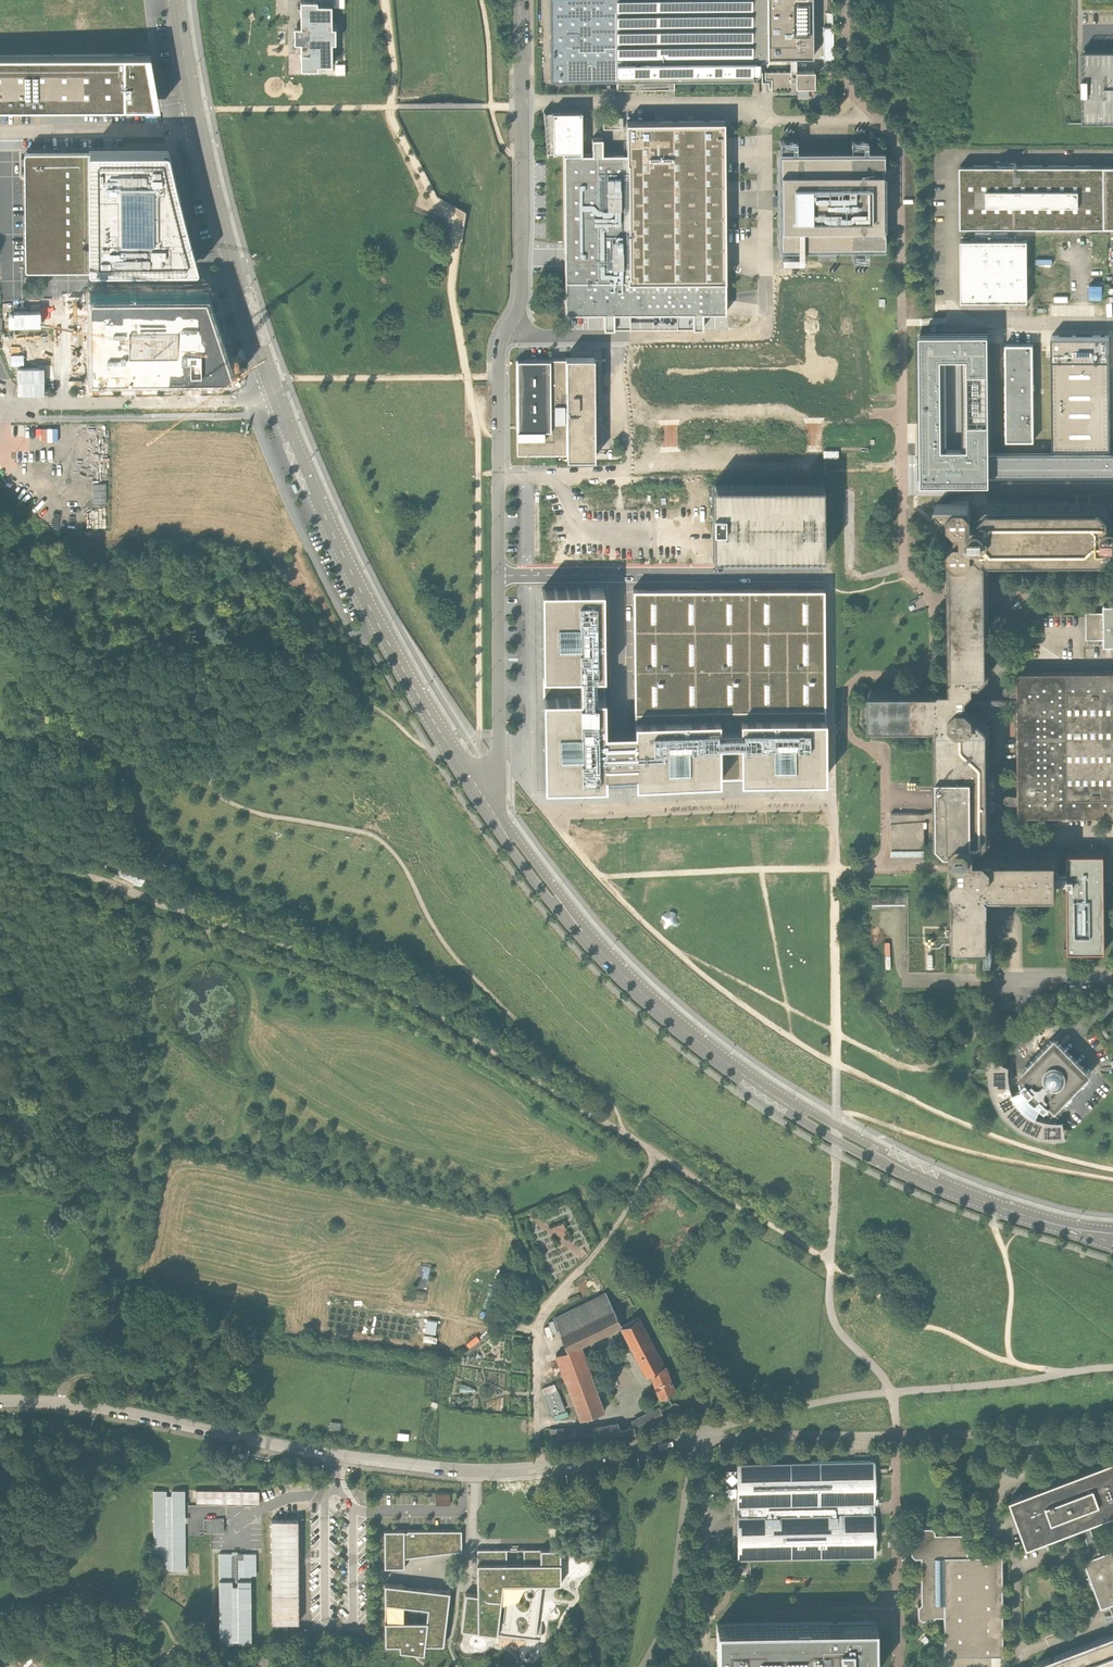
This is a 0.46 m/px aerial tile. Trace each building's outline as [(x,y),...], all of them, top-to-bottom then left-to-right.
[(550,81),(617,80),(617,59),(617,0),(550,0),(550,81)] [(797,58),(812,58),(813,47),(812,0),(617,0),(617,59),(617,80),(674,80),(753,79),(752,77),(757,77),(760,73),(759,58),(769,58),(790,58),(790,65),(790,72),(765,73),(765,81),(771,81),(772,90),(791,89),(791,83),(796,83),(796,89),(815,89),(815,72),(797,72),(797,65),(797,58)] [(301,53),(301,69),(318,69),(332,69),(332,42),(336,42),(335,27),(332,27),(331,4),(318,4),(317,1),(300,1),(301,27),(294,27),(294,43),(301,43),(301,53)] [(823,28),(824,60),(826,60),(826,61),(831,61),(834,59),(833,28),(823,28)] [(1112,124),(1112,52),(1097,52),(1081,52),(1082,89),(1082,124),(1112,124)] [(150,54),(0,56),(0,108),(160,106),(150,54)] [(674,80),(617,80),(617,91),(674,90),(674,80)] [(703,313),(726,313),(725,281),(725,253),(724,121),(626,122),(626,153),(602,153),(602,138),(592,138),(592,153),(582,153),(582,151),(581,111),(552,111),(543,111),(546,151),(552,151),(566,151),(566,153),(564,154),(565,314),(604,314),(604,330),(614,329),(614,313),(630,313),(630,314),(640,314),(640,313),(692,313),(692,329),(703,329),(703,313)] [(166,149),(89,151),(27,151),(25,152),(24,154),(25,267),(27,270),(89,270),(114,270),(188,269),(196,269),(197,268),(198,267),(198,264),(182,207),(169,151),(168,150),(166,149)] [(882,167),(884,167),(884,153),(780,154),(780,173),(780,194),(781,229),(781,247),(866,246),(884,246),(884,232),(882,232),(882,228),(882,172),(882,167)] [(960,167),(960,228),(1112,227),(1112,165),(960,167)] [(1095,264),(1111,264),(1110,237),(1094,238),(1095,264)] [(1027,241),(960,242),(960,303),(1027,303),(1027,241)] [(759,270),(758,257),(740,257),(740,271),(759,270)] [(204,295),(92,296),(91,297),(90,298),(90,376),(91,377),(93,378),(230,377),(232,375),(232,373),(207,298),(206,296),(204,295)] [(2,321),(2,335),(53,335),(53,321),(2,321)] [(917,334),(918,478),(921,478),(921,484),(989,483),(989,478),(1112,477),(1112,453),(1105,453),(1105,450),(1109,450),(1109,417),(1112,417),(1112,411),(1109,411),(1109,336),(1051,337),(1052,450),(1054,450),(1054,453),(989,454),(989,424),(988,372),(988,334),(917,334)] [(1005,345),(1006,443),(1033,442),(1032,345),(1005,345)] [(567,459),(595,459),(594,358),(566,358),(566,361),(550,361),(516,361),(517,429),(517,432),(517,441),(517,456),(567,455),(567,459)] [(712,485),(712,558),(772,557),(780,557),(823,557),(822,484),(712,485)] [(973,688),(973,681),(979,681),(987,672),(986,597),(986,586),(986,579),(986,560),(983,557),(985,555),(988,558),(1100,557),(1109,548),(1109,544),(1112,544),(1112,519),(1108,519),(1108,514),(1100,506),(987,508),(979,516),(979,521),(973,521),(972,511),(969,509),(968,504),(965,504),(955,504),(936,504),(935,506),(943,514),(948,514),(948,521),(941,529),(942,533),(941,539),(948,545),(948,555),(951,557),(951,580),(951,587),(951,597),(952,676),(950,678),(949,688),(973,688)] [(603,589),(542,590),(543,674),(543,696),(543,745),(543,780),(605,779),(605,771),(634,771),(634,779),(719,779),(740,778),(825,778),(824,716),(823,587),(633,589),(634,718),(634,727),(604,727),(604,696),(604,673),(603,589)] [(1103,604),(1103,612),(1086,612),(1086,638),(1103,638),(1104,644),(1108,644),(1112,644),(1112,605),(1104,605),(1104,604),(1103,604)] [(1006,694),(1017,694),(1017,696),(1017,703),(1017,723),(1018,794),(1007,794),(1004,796),(1005,801),(1007,803),(1018,803),(1018,816),(1112,815),(1112,671),(1059,671),(1017,672),(1017,685),(1005,685),(1003,688),(1003,691),(1006,694)] [(988,839),(987,727),(979,719),(974,719),(974,712),(967,705),(966,702),(969,702),(969,700),(968,698),(966,698),(966,695),(973,688),(949,688),(940,688),(937,691),(869,691),(869,725),(935,725),(937,722),(939,724),(937,727),(937,775),(937,799),(938,809),(937,818),(938,840),(946,848),(951,848),(951,855),(958,862),(958,863),(956,864),(956,867),(957,870),(958,870),(958,872),(951,879),(951,889),(954,891),(954,944),(984,944),(989,944),(988,894),(986,890),(988,889),(990,892),(1056,891),(1056,883),(1056,871),(1056,857),(987,857),(985,855),(975,855),(975,848),(979,848),(988,839)] [(891,859),(925,860),(924,824),(927,824),(927,819),(937,818),(938,809),(924,812),(890,813),(892,846),(891,859)] [(1068,951),(1105,950),(1104,874),(1104,853),(1067,854),(1067,871),(1056,871),(1056,883),(1067,883),(1068,951)] [(143,885),(148,870),(123,861),(118,876),(143,885)] [(909,903),(909,972),(946,971),(945,945),(944,891),(910,892),(910,903),(909,903)] [(910,892),(871,893),(871,904),(909,903),(910,903),(910,892)] [(1055,1034),(1052,1032),(1042,1041),(1026,1057),(1017,1066),(1020,1069),(1019,1070),(1020,1071),(1017,1073),(1020,1076),(1023,1085),(1016,1088),(1013,1089),(1010,1080),(1009,1069),(1009,1067),(1009,1062),(993,1054),(992,1061),(992,1068),(992,1069),(989,1070),(989,1080),(991,1087),(992,1092),(995,1100),(1000,1109),(1006,1116),(1013,1122),(1021,1128),(1034,1134),(1046,1137),(1057,1137),(1068,1137),(1063,1115),(1057,1116),(1047,1115),(1037,1112),(1041,1103),(1050,1105),(1053,1107),(1055,1105),(1056,1106),(1057,1105),(1059,1107),(1094,1073),(1091,1070),(1092,1069),(1091,1068),(1094,1066),(1058,1032),(1056,1034),(1056,1033),(1055,1033),(1055,1034)] [(553,1317),(559,1331),(612,1306),(605,1291),(553,1317)] [(612,1306),(559,1331),(568,1350),(582,1345),(608,1331),(620,1326),(622,1324),(612,1306)] [(639,1316),(622,1324),(620,1326),(641,1366),(646,1375),(649,1373),(666,1363),(639,1316)] [(429,1320),(427,1333),(438,1334),(439,1322),(429,1320)] [(605,1412),(582,1345),(568,1350),(555,1355),(575,1407),(576,1411),(580,1420),(605,1412)] [(666,1363),(649,1373),(653,1382),(659,1398),(668,1394),(670,1393),(677,1391),(666,1363)] [(556,1419),(568,1415),(556,1383),(543,1388),(556,1419)] [(659,1407),(631,1421),(633,1426),(637,1433),(665,1419),(660,1410),(659,1407)] [(341,1425),(330,1423),(329,1432),(340,1433),(341,1425)] [(618,1423),(592,1427),(594,1438),(628,1434),(637,1433),(633,1426),(627,1427),(619,1428),(618,1423)] [(437,1439),(426,1437),(425,1446),(436,1448),(437,1439)] [(1011,1498),(1028,1545),(1082,1525),(1088,1541),(1093,1555),(1085,1558),(1102,1605),(1110,1602),(1112,1611),(1112,1548),(1101,1552),(1099,1548),(1098,1544),(1090,1522),(1112,1514),(1112,1460),(1026,1492),(1011,1498)] [(875,1510),(875,1462),(848,1462),(737,1463),(737,1471),(737,1499),(737,1507),(742,1507),(742,1511),(742,1514),(742,1515),(737,1515),(737,1526),(737,1559),(751,1559),(876,1558),(875,1510)] [(196,1489),(196,1504),(262,1505),(262,1490),(196,1489)] [(185,1571),(185,1492),(153,1492),(153,1571),(185,1571)] [(452,1504),(452,1493),(438,1493),(438,1504),(452,1504)] [(225,1533),(226,1520),(206,1519),(205,1533),(225,1533)] [(299,1565),(298,1521),(272,1522),(273,1627),(299,1626),(299,1565)] [(935,1533),(931,1527),(914,1527),(908,1536),(908,1543),(910,1545),(911,1553),(914,1557),(920,1557),(921,1601),(917,1605),(917,1616),(921,1619),(932,1619),(935,1616),(943,1616),(944,1628),(944,1655),(1004,1654),(1004,1555),(967,1555),(967,1552),(968,1550),(967,1533),(935,1533)] [(439,1532),(384,1532),(384,1571),(396,1571),(405,1570),(405,1560),(462,1553),(462,1543),(462,1531),(455,1531),(439,1532)] [(561,1586),(560,1550),(477,1551),(477,1597),(465,1596),(461,1633),(535,1640),(543,1587),(561,1586)] [(234,1556),(218,1556),(219,1631),(219,1647),(235,1647),(251,1647),(251,1578),(257,1578),(256,1556),(234,1556)] [(425,1648),(444,1648),(450,1593),(384,1586),(385,1648),(397,1649),(399,1649),(400,1654),(415,1656),(424,1657),(425,1648)] [(876,1624),(850,1624),(834,1625),(831,1625),(716,1625),(716,1634),(716,1666),(876,1666),(876,1624)] [(1106,1637),(1071,1650),(1063,1653),(1056,1655),(1053,1656),(1035,1663),(1037,1666),(1112,1666),(1112,1634),(1106,1637)]
